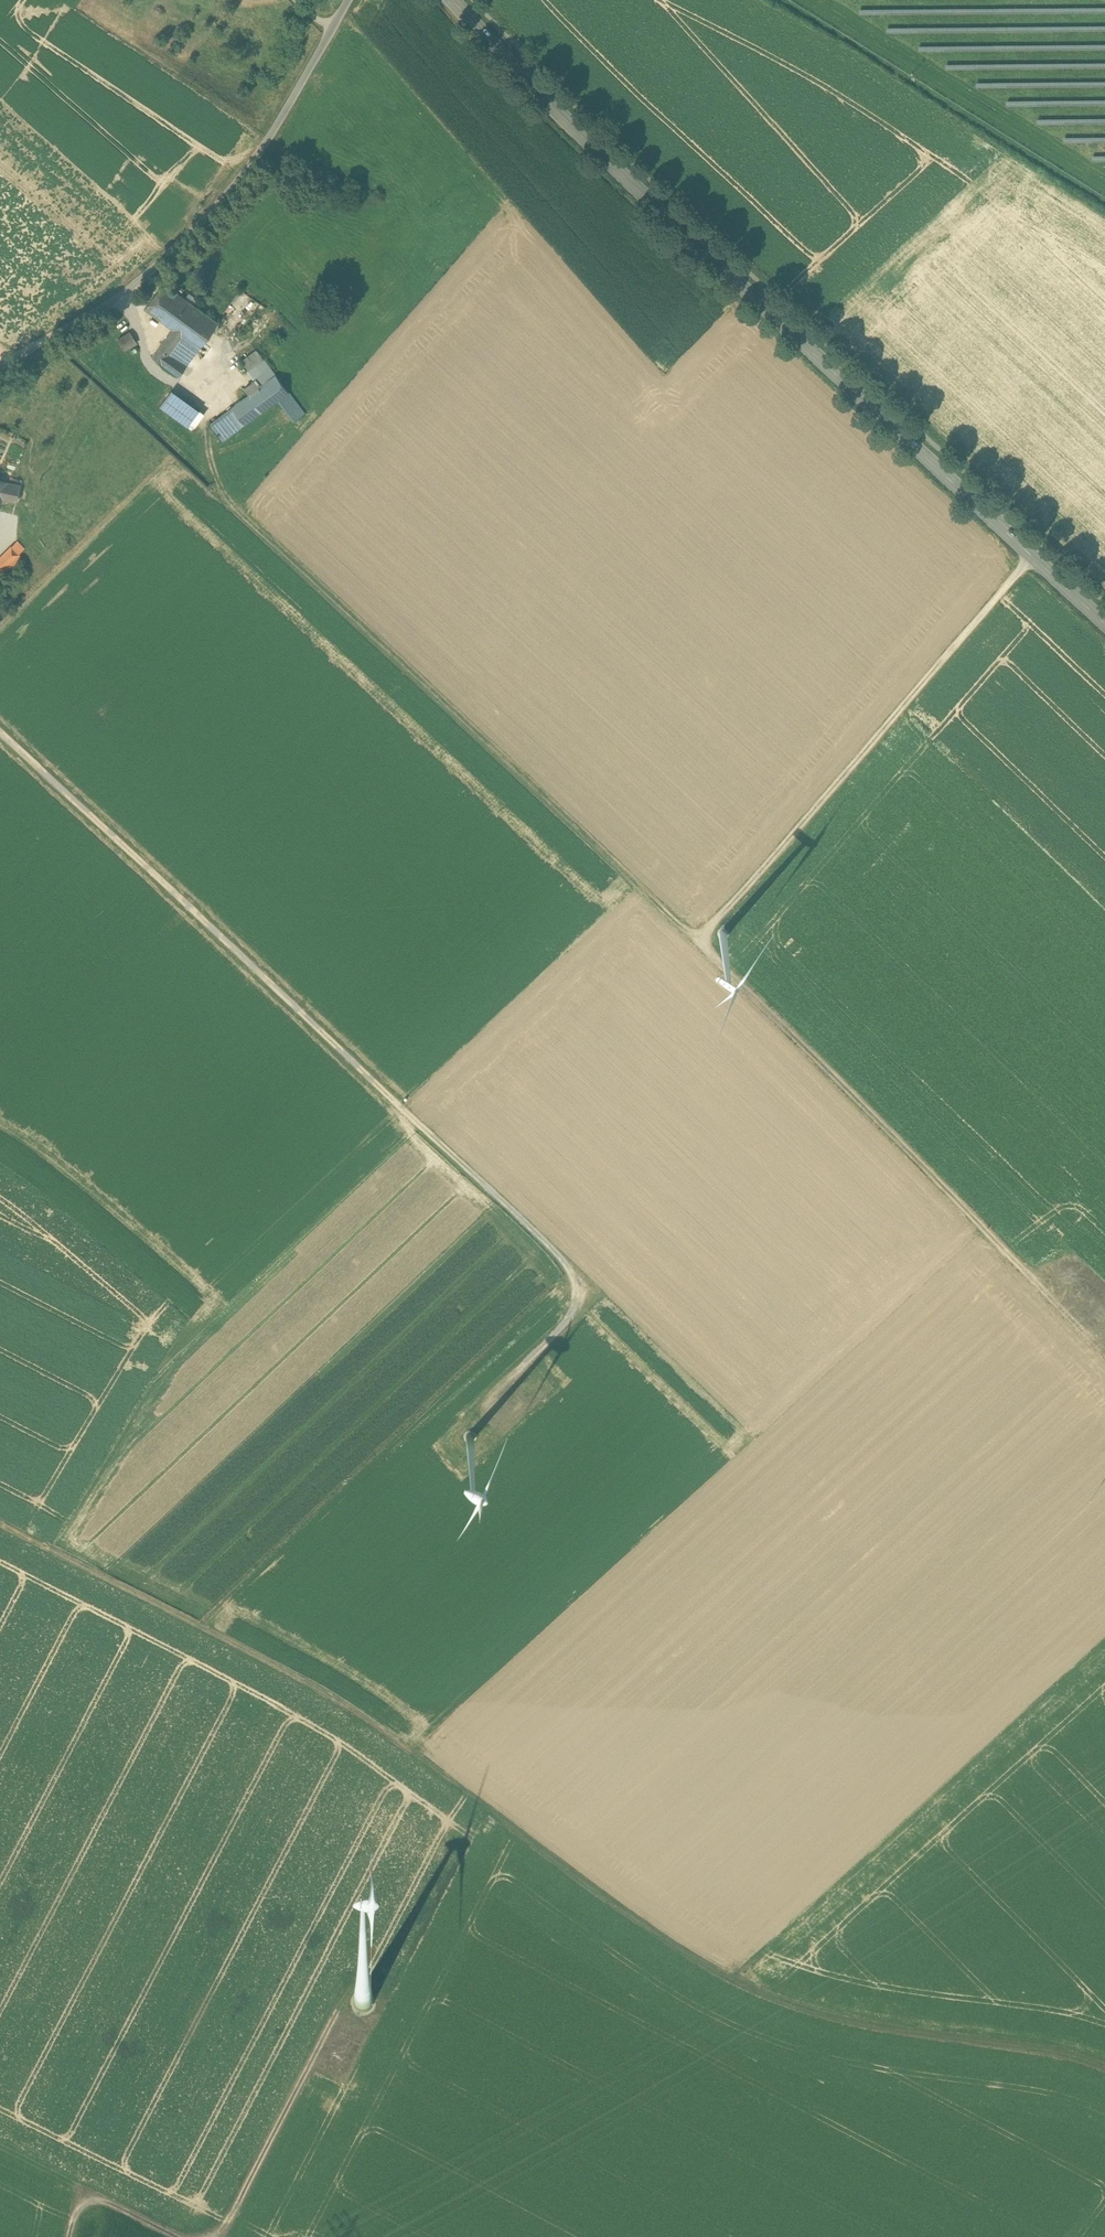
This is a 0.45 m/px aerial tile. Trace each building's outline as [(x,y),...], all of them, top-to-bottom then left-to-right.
[(164,283),(145,308),(172,329),(175,331),(194,305),(164,283)] [(172,329),(152,357),(162,364),(162,363),(179,376),(218,322),(194,305),(175,331),(172,329)] [(129,332),(118,339),(125,350),(136,343),(129,332)] [(249,395),(232,407),(245,424),(277,400),(288,392),(257,350),(242,361),(256,380),(244,388),(249,395)] [(199,410),(172,390),(160,406),(188,426),(199,410)] [(304,413),(288,392),(277,400),(293,421),(304,413)] [(245,424),(232,407),(222,415),(234,431),(245,424)] [(0,480),(0,502),(2,502),(3,498),(17,501),(21,485),(7,482),(7,481),(0,480)] [(18,541),(12,546),(19,554),(25,549),(18,541)] [(0,559),(0,579),(22,557),(19,554),(12,546),(0,559)]
